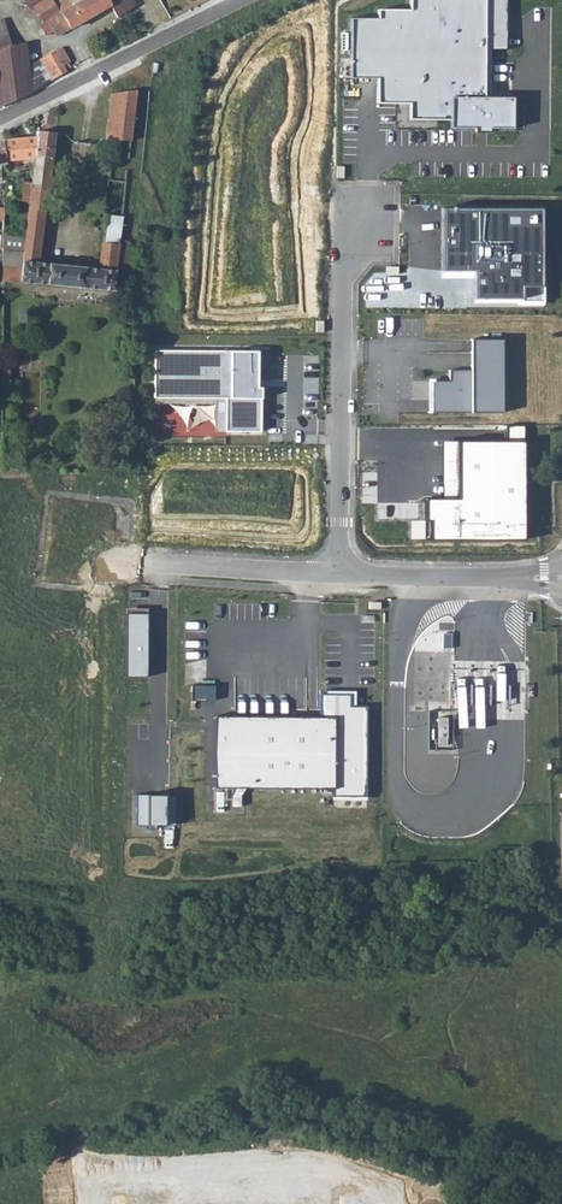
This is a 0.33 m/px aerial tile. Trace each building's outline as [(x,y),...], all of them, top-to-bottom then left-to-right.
[(29,10),(33,7),(43,24),(38,26),(45,38),(53,33),(55,37),(110,5),(117,16),(135,5),(132,0),(61,0),(55,4),(53,0),(23,0),(29,10)] [(410,8),(378,8),(376,16),(350,17),(350,74),(382,74),(382,101),(413,101),(413,120),(452,120),(452,130),(474,130),(474,135),(493,135),(493,129),(517,129),(517,95),(490,95),(491,50),(505,50),(504,0),(410,0),(410,8)] [(9,46),(2,19),(0,19),(0,48),(9,46)] [(132,28),(122,33),(127,44),(137,39),(132,28)] [(34,91),(50,81),(39,59),(27,66),(25,45),(9,46),(0,48),(0,107),(34,91)] [(70,61),(63,47),(39,59),(50,81),(67,71),(67,70),(72,67),(69,62),(70,61)] [(112,93),(106,139),(113,140),(130,142),(137,90),(136,90),(112,93)] [(37,131),(36,136),(34,155),(53,158),(56,133),(37,131)] [(2,140),(0,141),(0,165),(6,164),(6,160),(34,155),(36,136),(3,139),(2,140)] [(34,155),(31,182),(30,188),(49,190),(53,158),(34,155)] [(31,182),(4,179),(2,199),(14,201),(29,203),(30,188),(31,182)] [(2,280),(20,282),(20,281),(113,292),(115,273),(123,274),(124,264),(125,255),(132,255),(132,252),(131,246),(130,243),(127,240),(122,239),(119,239),(118,245),(102,243),(99,269),(38,262),(45,210),(47,210),(49,190),(30,188),(29,203),(25,236),(3,234),(3,235),(4,265),(2,265),(2,280)] [(2,204),(13,207),(14,201),(2,199),(2,204)] [(544,300),(543,210),(444,210),(444,272),(478,271),(479,300),(544,300)] [(102,243),(118,245),(119,239),(121,219),(105,217),(102,243)] [(132,255),(125,255),(124,264),(133,264),(132,261),(132,256),(132,255)] [(434,377),(434,409),(503,411),(505,335),(472,332),(470,368),(445,369),(444,378),(434,377)] [(255,353),(156,352),(156,398),(260,398),(260,387),(255,387),(255,353)] [(1,358),(1,381),(10,381),(10,358),(1,358)] [(526,539),(527,444),(527,425),(509,426),(509,444),(444,441),(444,500),(428,501),(428,540),(526,539)] [(148,612),(128,611),(126,674),(147,674),(148,612)] [(193,695),(215,696),(215,684),(194,684),(193,695)] [(212,714),(213,785),(333,787),(333,794),(368,794),(368,706),(355,706),(355,691),(322,690),(322,713),(212,714)] [(174,794),(133,793),(134,824),(173,823),(174,794)]
